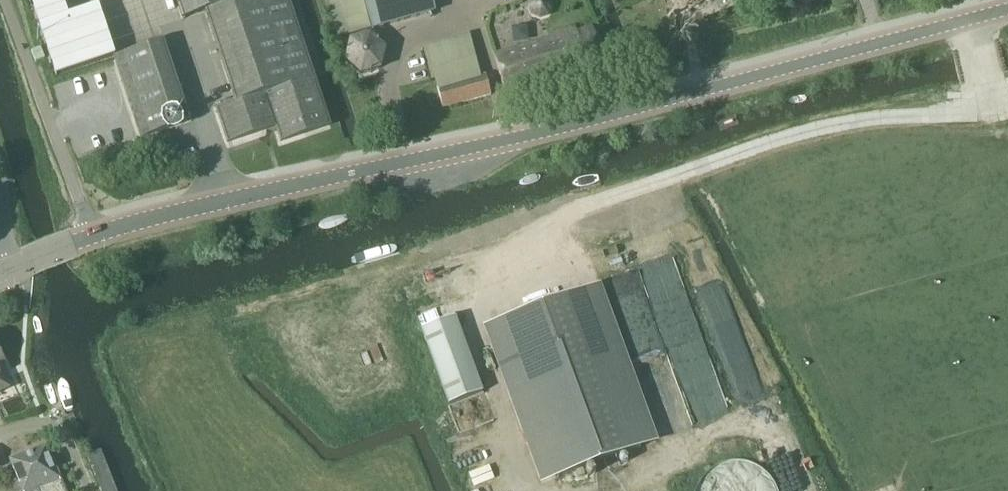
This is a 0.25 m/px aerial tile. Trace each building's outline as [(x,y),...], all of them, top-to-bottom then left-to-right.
[(206,11),(236,103),(217,109),(228,142),(276,126),(281,140),(330,124),(289,0),(177,0),(183,19),(206,11)] [(339,38),(372,28),(372,31),(435,14),(434,11),(431,0),(329,0),(339,38)] [(528,7),(531,16),(539,20),(548,17),(552,9),(549,0),(548,0),(532,0),(528,7)] [(712,0),(685,0),(688,8),(712,0)] [(505,93),(602,65),(592,26),(577,30),(576,26),(547,34),(549,40),(495,56),(505,93)] [(350,39),(345,61),(362,77),(382,70),(388,49),(371,34),(350,39)] [(442,107),(490,94),(486,74),(480,75),(470,36),(427,47),(442,107)] [(141,136),(187,121),(161,43),(115,58),(141,136)] [(583,292),(501,323),(557,477),(641,446),(583,292)] [(484,396),(456,321),(423,333),(451,408),(484,396)] [(20,395),(0,354),(0,405),(20,395)] [(64,489),(47,446),(32,452),(26,454),(40,490),(60,490),(64,489)] [(102,448),(87,454),(101,490),(118,490),(102,448)] [(26,454),(11,461),(23,490),(40,490),(26,454)]
